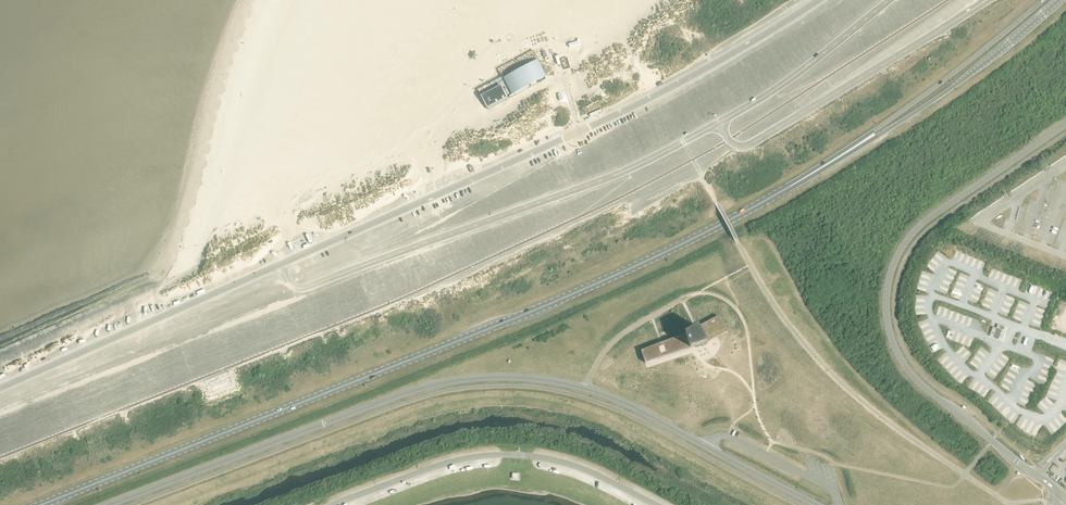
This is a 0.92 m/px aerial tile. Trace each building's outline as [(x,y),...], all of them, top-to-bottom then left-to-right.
[(537,59),(503,77),(512,94),(546,76),(537,59)] [(501,87),(481,97),(484,102),(486,107),(506,97),(501,87)] [(691,331),(640,350),(645,363),(690,348),(706,342),(726,332),(718,317),(698,328),(691,331)] [(989,336),(1002,341),(1005,332),(1004,331),(1005,327),(998,324),(996,328),(993,327),(989,336)]
